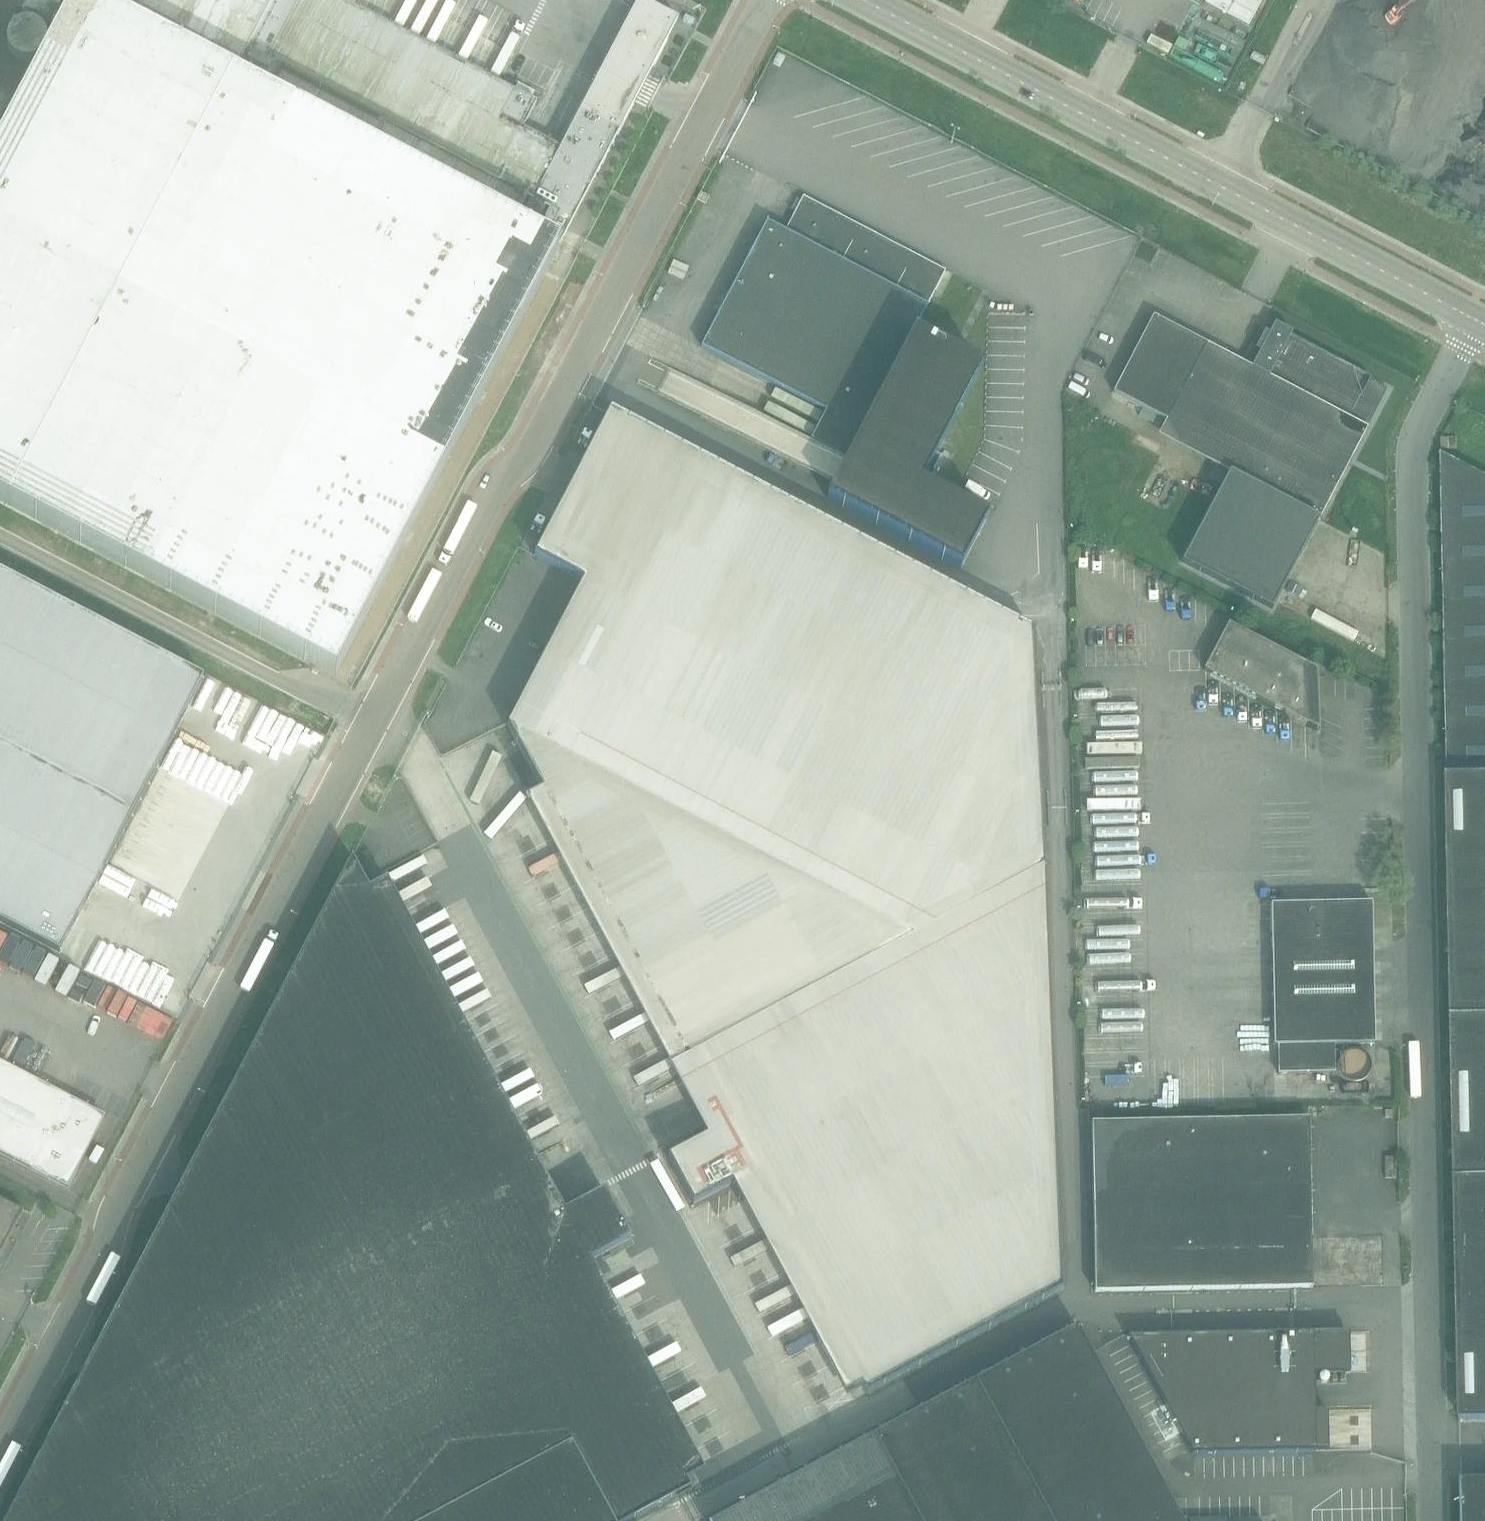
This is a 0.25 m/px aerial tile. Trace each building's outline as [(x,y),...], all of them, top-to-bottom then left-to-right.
[(335,676),(559,249),(554,246),(592,175),(595,177),(642,88),(678,20),(640,0),(639,0),(602,69),(584,104),(561,148),(523,129),(536,103),(340,0),(76,0),(0,145),(0,501),(335,676)] [(22,9),(52,25),(65,0),(27,0),(22,9)] [(1205,2),(1250,25),(1263,0),(1205,0),(1205,2)] [(767,222),(701,347),(825,412),(811,441),(822,446),(847,460),(828,496),(958,564),(984,517),(918,482),(982,366),(914,331),(946,271),(803,196),(785,232),(767,222)] [(1153,316),(1113,393),(1166,421),(1219,448),(1211,463),(1229,473),(1182,563),(1272,610),(1319,520),(1367,428),(1387,389),(1289,337),(1292,332),(1274,323),(1271,328),(1262,323),(1242,362),(1206,344),(1153,316)] [(1062,1288),(1033,631),(610,411),(534,556),(583,581),(508,725),(723,1127),(667,1157),(693,1205),(749,1175),(865,1393),(1062,1288)] [(1442,438),(1442,449),(1457,449),(1457,438),(1442,438)] [(1442,453),(1442,476),(1449,775),(1462,1420),(1484,1419),(1484,475),(1442,453)] [(512,556),(519,560),(522,552),(516,549),(512,556)] [(60,954),(62,950),(107,864),(158,767),(202,682),(204,678),(0,571),(0,922),(60,954)] [(1204,670),(1285,713),(1287,709),(1306,719),(1304,664),(1295,660),(1295,659),(1228,624),(1204,670)] [(6,1520),(628,1520),(690,1488),(573,1270),(630,1239),(604,1190),(547,1221),(377,905),(352,858),(6,1520)] [(1374,1044),(1372,902),(1271,904),(1273,1046),(1277,1046),(1278,1074),(1334,1073),(1334,1045),(1374,1044)] [(183,954),(197,962),(219,919),(205,912),(183,954)] [(1338,1065),(1338,1066),(1338,1067),(1338,1069),(1339,1072),(1340,1074),(1341,1077),(1342,1078),(1345,1080),(1347,1081),(1349,1082),(1351,1082),(1354,1083),(1357,1082),(1360,1082),(1361,1081),(1364,1080),(1365,1079),(1366,1078),(1368,1076),(1369,1073),(1370,1072),(1371,1069),(1371,1067),(1371,1066),(1371,1065),(1371,1063),(1370,1060),(1369,1058),(1367,1055),(1366,1054),(1364,1052),(1361,1051),(1360,1050),(1357,1049),(1354,1049),(1351,1049),(1349,1050),(1347,1051),(1345,1052),(1343,1053),(1342,1054),(1341,1055),(1341,1056),(1340,1058),(1339,1059),(1339,1060),(1338,1063),(1338,1065)] [(67,1188),(77,1169),(77,1168),(104,1117),(69,1099),(70,1098),(0,1061),(0,1153),(67,1188)] [(1091,1123),(1095,1292),(1312,1288),(1309,1118),(1091,1123)] [(23,1210),(0,1199),(0,1253),(23,1210)] [(1076,1326),(713,1520),(1181,1520),(1076,1326)] [(1192,1453),(1316,1451),(1316,1450),(1315,1412),(1315,1411),(1315,1410),(1314,1373),(1314,1372),(1314,1333),(1314,1332),(1292,1333),(1128,1336),(1192,1453)] [(1464,1481),(1465,1520),(1484,1520),(1484,1480),(1464,1481)]
